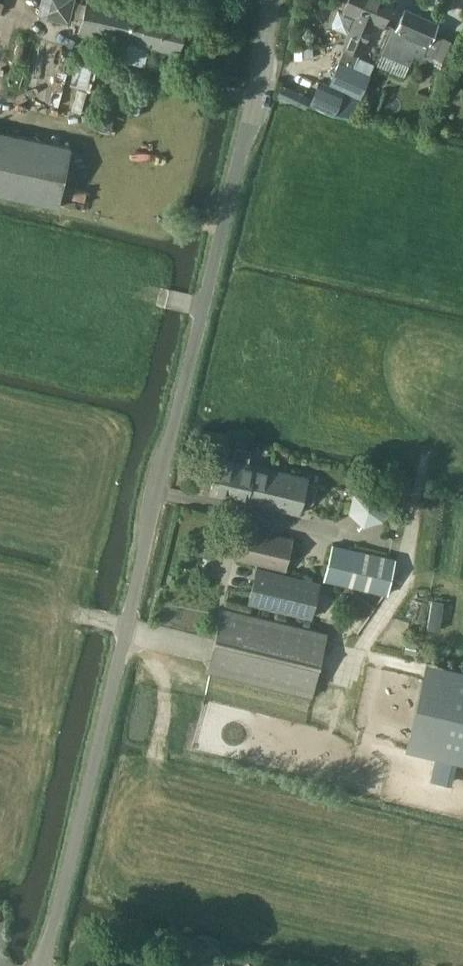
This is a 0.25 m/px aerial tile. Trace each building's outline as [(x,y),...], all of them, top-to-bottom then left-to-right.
[(76,0),(42,0),(40,13),(73,18),(76,0)] [(143,63),(148,44),(178,51),(186,16),(118,0),(87,0),(80,28),(116,37),(112,56),(143,63)] [(309,102),(335,113),(350,117),(359,97),(369,73),(373,63),(357,56),(359,51),(360,51),(373,19),(382,22),(389,7),(392,2),(387,0),(348,0),(345,7),(343,11),(339,10),(332,24),(347,31),(348,29),(351,30),(337,61),(338,61),(329,82),(328,83),(319,79),(309,102)] [(405,6),(396,26),(393,25),(382,50),(408,62),(412,52),(421,56),(424,50),(447,61),(456,41),(432,30),(437,20),(405,6)] [(71,106),(88,107),(92,61),(75,60),(71,106)] [(277,94),(305,107),(310,97),(282,84),(277,94)] [(70,145),(0,130),(0,192),(58,204),(70,145)] [(299,513),(302,500),(309,502),(312,500),(315,487),(314,484),(306,482),(308,476),(248,461),(251,448),(236,445),(233,458),(219,454),(210,491),(299,513)] [(348,511),(382,522),(391,493),(357,482),(348,511)] [(286,568),(293,536),(244,525),(236,556),(286,568)] [(387,592),(395,558),(333,543),(325,578),(387,592)] [(320,581),(257,566),(248,603),(311,618),(320,581)] [(428,628),(440,629),(442,603),(431,602),(428,628)] [(224,607),(209,669),(310,694),(325,632),(224,607)] [(427,662),(407,745),(462,758),(462,670),(427,662)] [(180,965),(212,965),(215,955),(184,946),(179,965),(180,965)]
